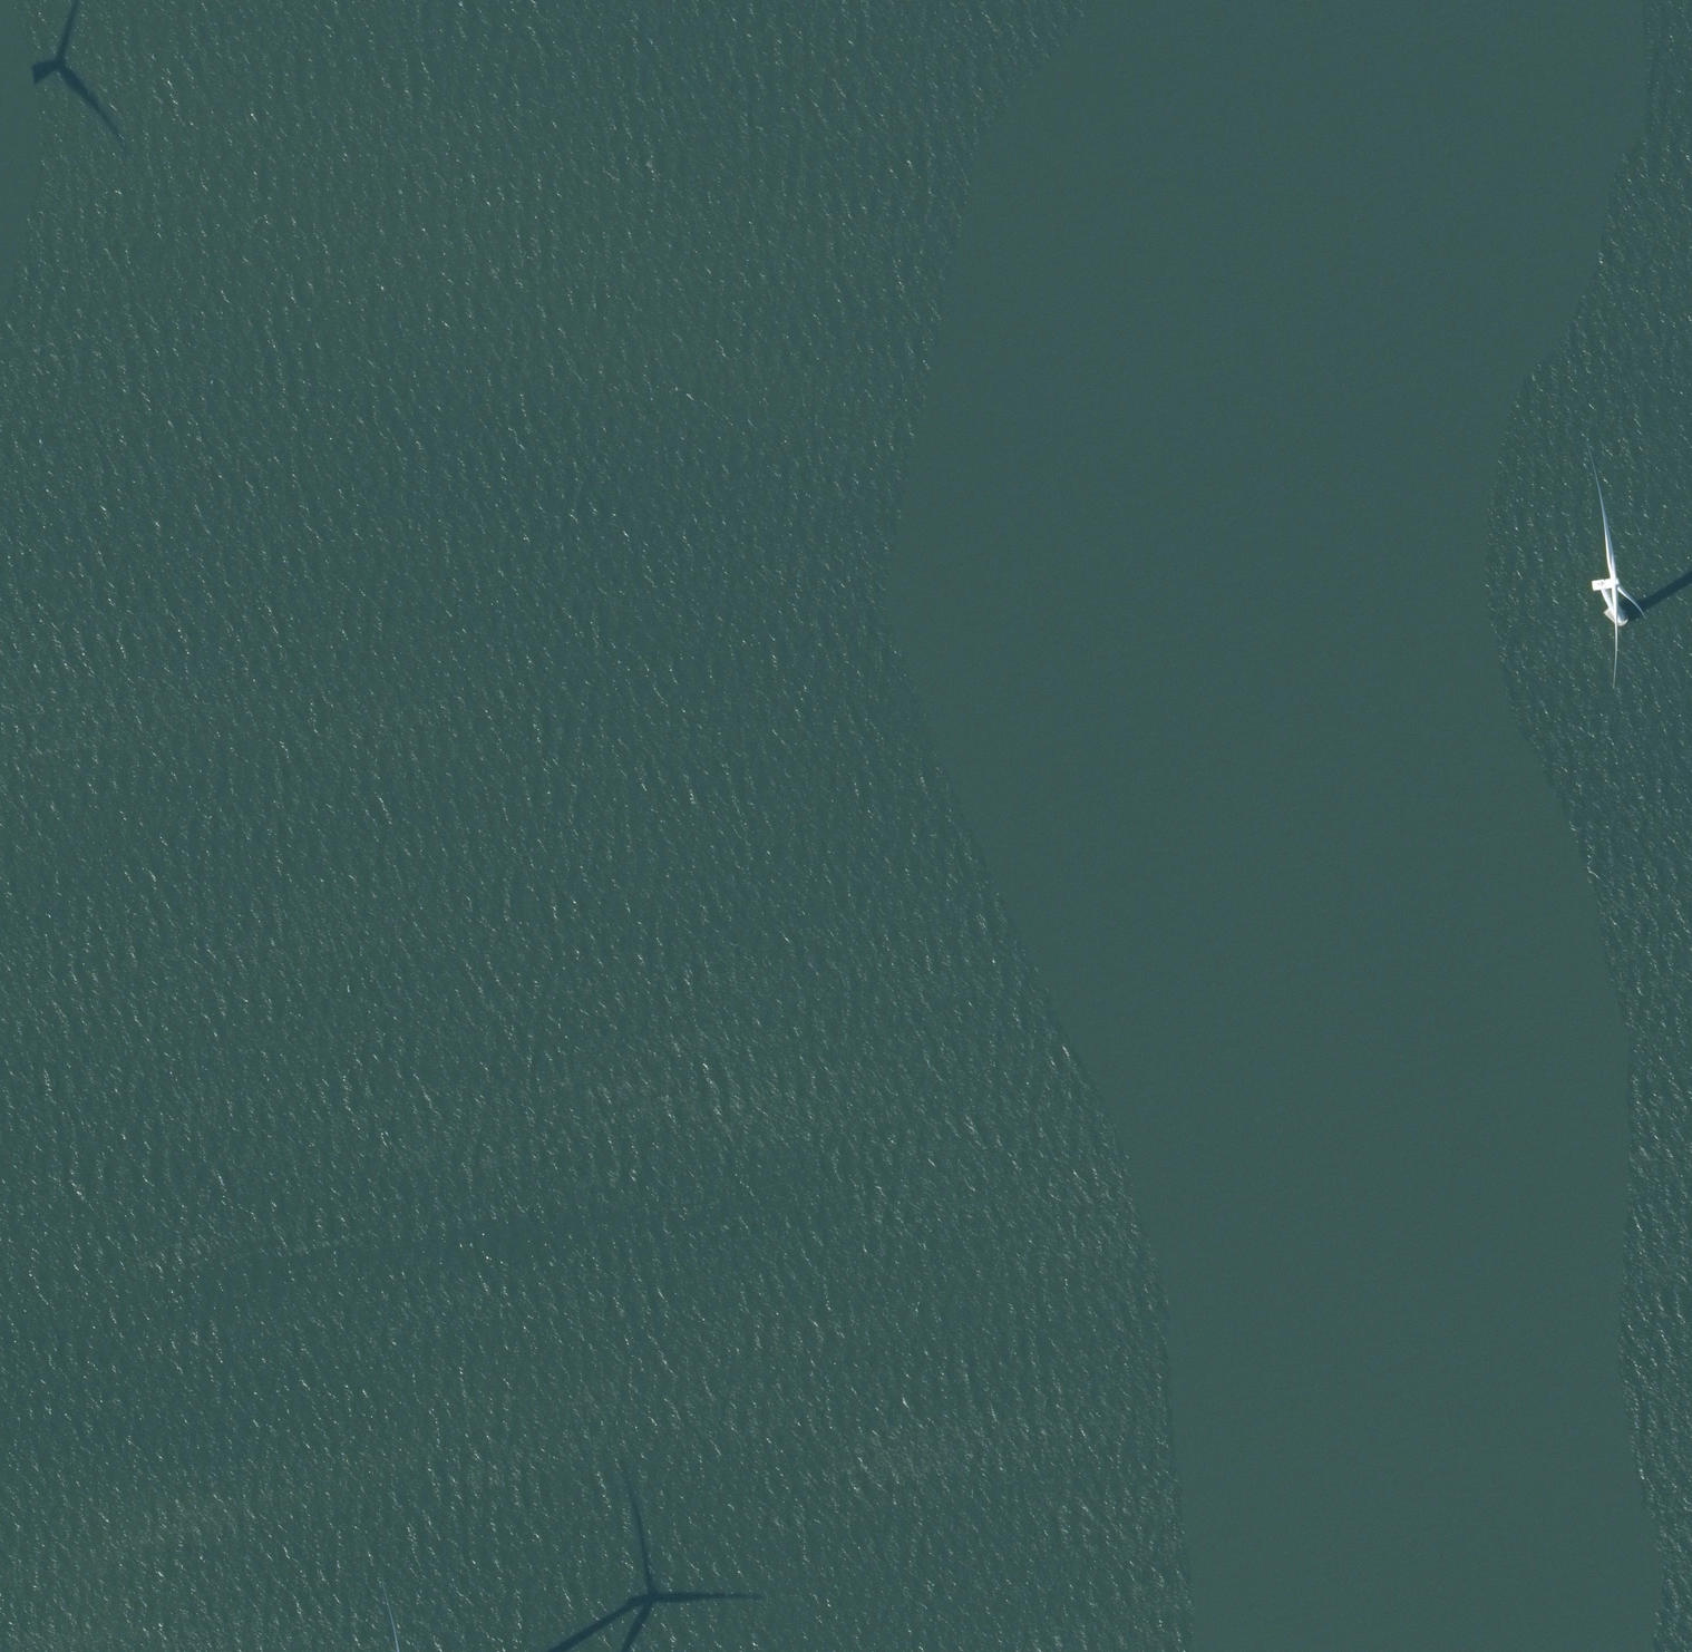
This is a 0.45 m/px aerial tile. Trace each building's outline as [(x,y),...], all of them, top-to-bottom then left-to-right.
[(1617,616),(1617,618),(1617,620),(1617,621),(1618,622),(1619,623),(1621,624),(1623,624),(1625,623),(1625,622),(1626,621),(1627,619),(1627,618),(1626,616),(1625,615),(1624,614),(1622,614),(1621,614),(1619,614),(1618,615),(1617,616)]
